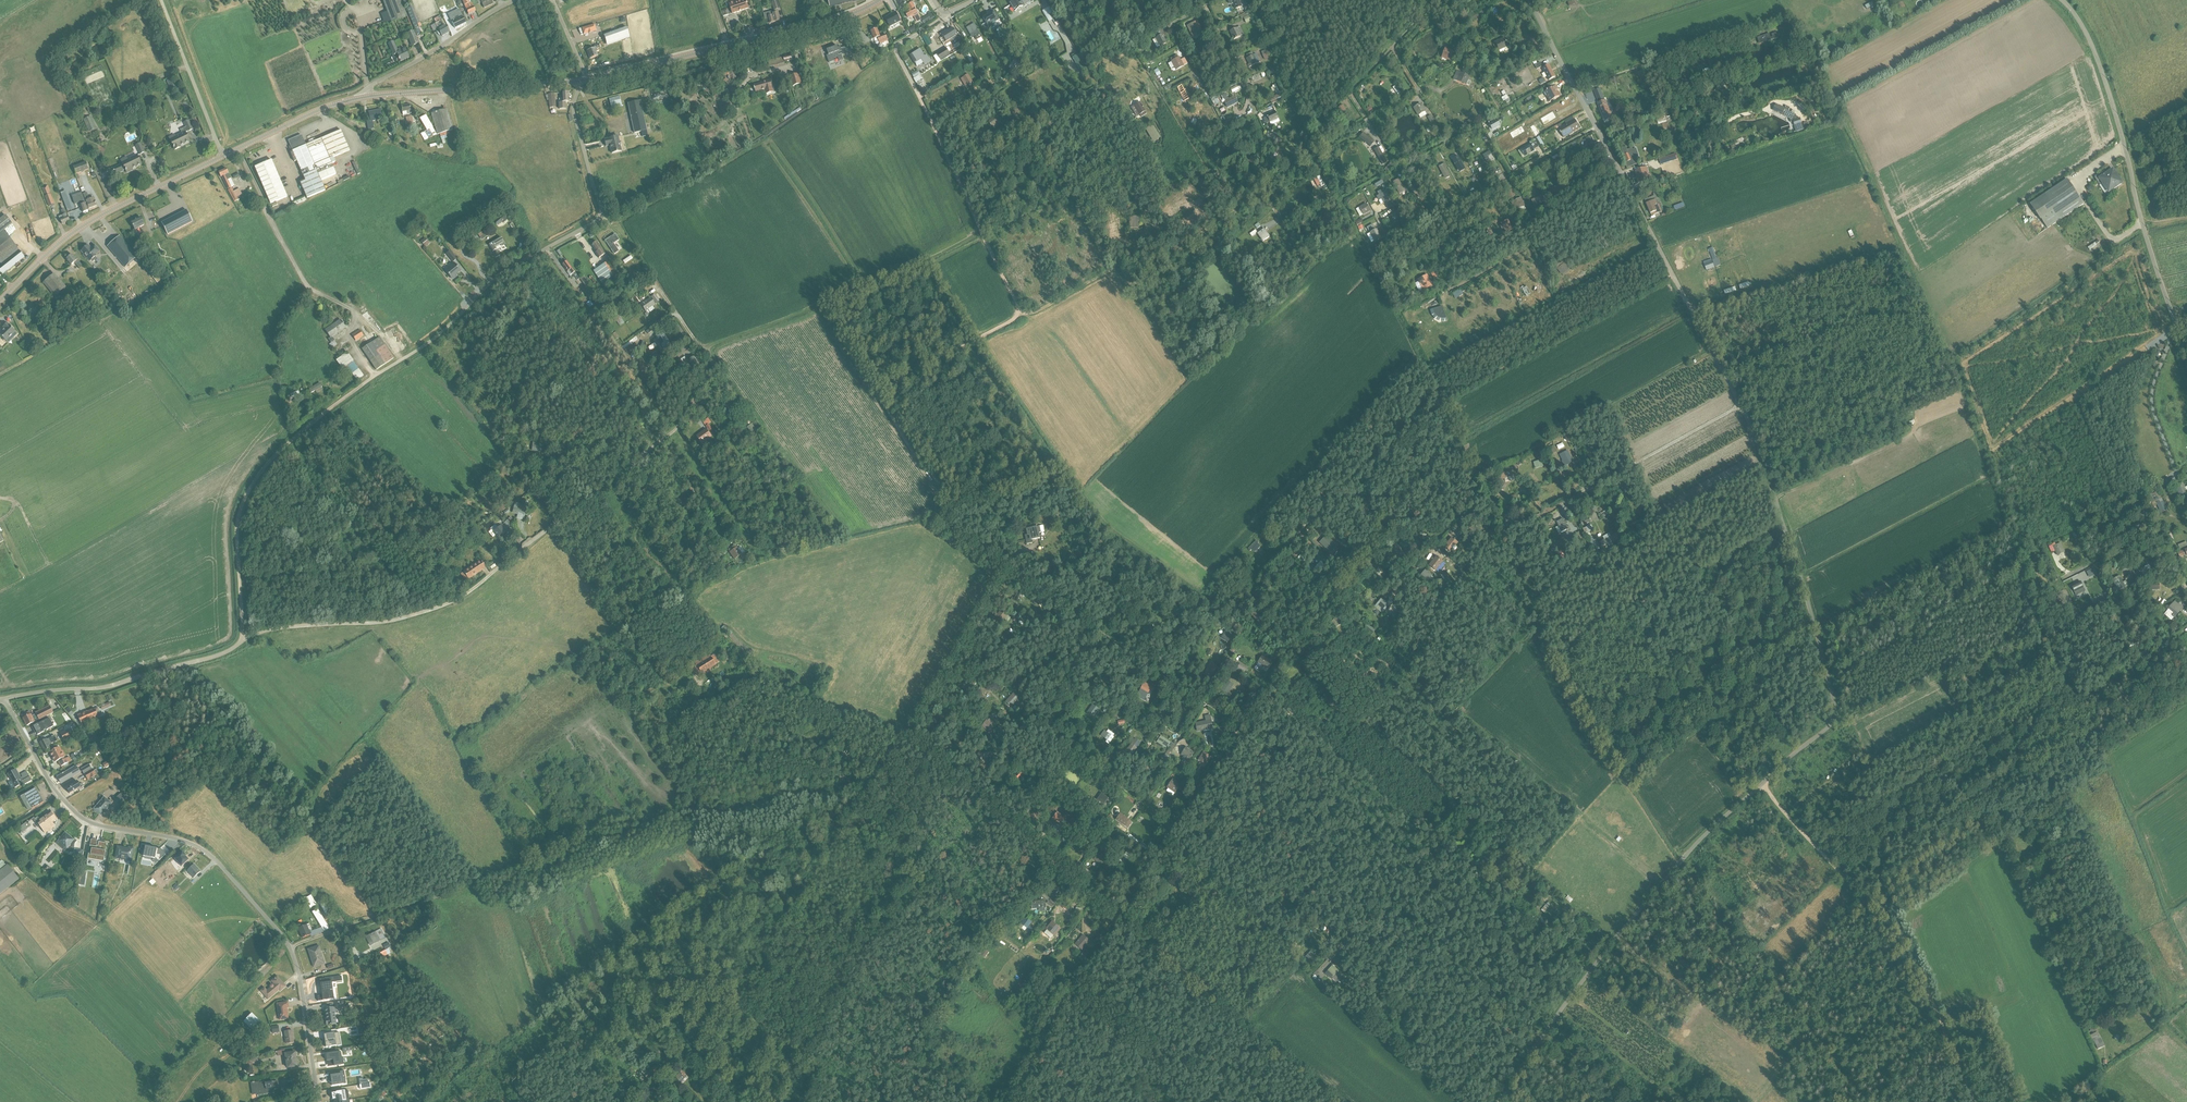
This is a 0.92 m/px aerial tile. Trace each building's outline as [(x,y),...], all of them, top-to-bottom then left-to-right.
[(392,22),(408,17),(402,0),(384,0),(389,13),(383,15),(386,24),(392,22)] [(469,14),(476,11),(471,0),(462,0),(469,14)] [(479,5),(483,3),(485,8),(494,4),(492,0),(478,0),(479,5)] [(747,3),(750,2),(750,0),(745,0),(734,4),(733,2),(728,3),(732,14),(748,8),(747,3)] [(1009,2),(1015,11),(1023,6),(1024,7),(1033,2),(1032,0),(1013,0),(1009,2)] [(1080,5),(1084,8),(1088,4),(1084,0),(1080,5)] [(1235,9),(1241,7),(1239,0),(1232,0),(1233,4),(1235,9)] [(1559,4),(1560,8),(1569,5),(1569,6),(1578,4),(1577,2),(1579,1),(1578,0),(1572,0),(1559,4)] [(778,1),(772,2),(775,10),(780,9),(778,1)] [(909,18),(913,15),(915,19),(917,22),(921,20),(914,8),(915,8),(912,3),(907,5),(910,10),(906,12),(909,18)] [(421,25),(413,5),(406,8),(414,28),(418,27),(421,25)] [(1053,20),(1055,23),(1057,26),(1060,24),(1059,21),(1053,12),(1050,6),(1042,11),(1049,22),(1053,20)] [(452,13),(448,15),(455,28),(466,23),(462,17),(459,9),(452,13)] [(772,11),(763,13),(766,24),(780,20),(778,12),(772,13),(772,11)] [(901,21),(896,11),(892,14),(885,18),(890,27),(901,21)] [(1246,23),(1254,20),(1251,14),(1250,12),(1241,16),(1242,19),(1244,18),(1246,23)] [(986,23),(983,25),(985,29),(989,27),(990,30),(994,28),(1001,23),(995,13),(989,16),(988,15),(983,18),(986,23)] [(921,20),(924,23),(931,19),(928,15),(921,20)] [(449,32),(442,20),(441,17),(435,20),(437,23),(436,23),(443,36),(449,32)] [(1192,34),(1199,30),(1195,22),(1187,26),(1192,34)] [(594,24),(582,28),(583,31),(584,34),(586,33),(588,33),(592,32),(596,31),(594,24)] [(974,24),(966,28),(972,38),(974,37),(976,40),(981,37),(974,24)] [(961,46),(959,43),(961,41),(963,40),(956,27),(953,29),(951,25),(940,32),(943,36),(940,38),(944,44),(949,53),(952,51),(953,53),(961,48),(960,46),(961,46)] [(606,44),(629,36),(626,27),(603,35),(606,44)] [(1229,31),(1233,40),(1241,36),(1243,35),(1239,27),(1237,28),(1229,31)] [(880,37),(877,29),(871,31),(873,36),(871,36),(872,40),(874,39),(878,38),(880,44),(888,41),(886,34),(880,37)] [(1153,33),(1156,39),(1162,35),(1160,30),(1153,33)] [(412,31),(406,33),(412,46),(418,43),(412,31)] [(927,33),(923,36),(928,45),(933,43),(927,33)] [(1769,34),(1757,38),(1759,44),(1778,38),(1776,33),(1772,34),(1773,37),(1771,38),(1769,34)] [(1157,48),(1160,46),(1160,47),(1168,43),(1163,35),(1162,35),(1156,39),(1153,40),(1157,48)] [(1500,53),(1505,50),(1505,51),(1511,49),(1506,37),(1495,43),(1499,51),(1500,53)] [(409,58),(406,49),(399,53),(394,42),(388,44),(393,56),(398,54),(401,62),(409,58)] [(596,49),(601,48),(599,44),(593,46),(594,49),(587,51),(590,59),(598,56),(596,49)] [(827,56),(828,61),(829,63),(832,62),(835,61),(834,59),(837,58),(838,58),(839,62),(841,61),(843,60),(843,58),(842,55),(843,54),(848,53),(848,52),(847,49),(846,47),(846,46),(846,47),(844,47),(841,48),(841,47),(841,46),(841,47),(838,47),(837,46),(834,48),(827,50),(827,52),(829,55),(828,55),(827,56)] [(941,61),(948,57),(947,56),(950,55),(946,48),(937,53),(937,54),(934,56),(938,62),(941,60),(941,61)] [(1441,58),(1450,61),(1454,51),(1445,48),(1441,58)] [(923,63),(925,65),(926,64),(927,66),(932,63),(931,62),(931,61),(930,58),(929,58),(927,55),(925,56),(920,49),(910,55),(917,66),(923,63)] [(1145,60),(1150,57),(1146,51),(1142,54),(1145,60)] [(1080,53),(1072,57),(1083,74),(1090,69),(1080,53)] [(1256,54),(1254,54),(1249,57),(1246,58),(1248,64),(1247,65),(1249,68),(1257,64),(1260,62),(1256,54)] [(1524,58),(1527,62),(1533,58),(1531,54),(1524,58)] [(783,57),(767,61),(769,68),(784,64),(783,57)] [(1172,62),(1176,70),(1185,65),(1181,60),(1180,57),(1179,58),(1172,62)] [(1715,58),(1709,61),(1711,67),(1714,65),(1713,63),(1717,61),(1715,58)] [(1536,61),(1533,62),(1537,69),(1542,66),(1540,62),(1537,64),(1536,61)] [(1548,65),(1542,68),(1549,81),(1555,77),(1548,65)] [(67,68),(65,70),(62,73),(69,78),(70,77),(73,73),(67,68)] [(1466,85),(1466,84),(1469,85),(1471,81),(1468,80),(1470,77),(1460,72),(1457,71),(1453,79),(1456,81),(1466,85)] [(802,84),(799,73),(790,76),(793,86),(802,84)] [(915,78),(917,82),(924,79),(921,74),(915,78)] [(961,79),(965,86),(973,82),(968,74),(961,79)] [(174,78),(167,81),(171,90),(178,87),(174,78)] [(774,92),(773,88),(770,80),(763,82),(763,83),(754,86),(754,88),(754,89),(755,89),(755,91),(765,89),(766,94),(774,92)] [(1239,84),(1230,88),(1233,93),(1242,88),(1239,84)] [(1273,92),(1275,91),(1276,95),(1270,98),(1272,101),(1281,97),(1280,93),(1275,84),(1272,86),(1273,87),(1271,88),(1273,92)] [(1395,85),(1393,87),(1399,96),(1402,94),(1395,85)] [(1543,93),(1546,96),(1549,102),(1561,95),(1559,93),(1557,94),(1555,91),(1558,89),(1556,85),(1555,86),(1551,88),(1543,93)] [(722,90),(716,92),(720,103),(726,101),(722,90)] [(559,102),(559,109),(566,109),(565,102),(569,102),(568,93),(562,93),(562,102),(559,102)] [(1172,96),(1175,102),(1181,99),(1177,93),(1172,96)] [(1226,93),(1221,96),(1227,107),(1237,102),(1234,97),(1229,99),(1226,93)] [(1506,95),(1503,96),(1501,98),(1503,101),(1505,100),(1506,103),(1510,101),(1508,98),(1506,95)] [(622,106),(619,96),(609,98),(612,109),(622,106)] [(1605,100),(1598,103),(1605,121),(1613,118),(1605,100)] [(628,103),(634,132),(646,130),(640,101),(628,103)] [(1140,115),(1141,117),(1147,114),(1145,112),(1146,111),(1140,102),(1133,106),(1131,108),(1137,117),(1139,115),(1140,115)] [(401,106),(403,115),(411,113),(410,104),(401,106)] [(1420,118),(1426,115),(1425,112),(1420,104),(1413,108),(1418,116),(1419,115),(1420,118)] [(1776,104),(1772,111),(1778,113),(1782,115),(1790,119),(1791,122),(1793,122),(1794,126),(1796,131),(1793,132),(1794,133),(1804,130),(1800,118),(1798,119),(1796,115),(1788,111),(1790,108),(1789,108),(1786,106),(1785,108),(1781,106),(1776,104)] [(1334,111),(1338,119),(1341,117),(1342,119),(1348,116),(1345,110),(1344,110),(1342,106),(1334,111)] [(447,108),(431,112),(437,134),(453,129),(447,108)] [(1009,117),(1008,116),(1010,115),(1007,109),(1005,110),(1005,111),(1003,108),(999,111),(1004,118),(1005,120),(1009,125),(1015,121),(1012,116),(1009,117)] [(373,121),(383,119),(381,109),(369,112),(370,116),(366,117),(368,130),(374,129),(373,121)] [(1270,122),(1278,118),(1275,111),(1266,115),(1267,117),(1267,118),(1268,118),(1270,122)] [(425,131),(429,138),(437,134),(426,114),(420,118),(427,130),(425,131)] [(1548,114),(1540,119),(1544,127),(1553,122),(1548,114)] [(996,117),(988,122),(992,128),(1000,122),(1002,121),(998,115),(996,117)] [(413,123),(412,116),(404,117),(405,124),(413,123)] [(1665,116),(1657,119),(1659,125),(1667,122),(1665,116)] [(1496,117),(1488,122),(1492,130),(1500,125),(1496,117)] [(175,135),(169,137),(175,150),(181,147),(180,146),(190,142),(186,132),(188,131),(193,129),(188,120),(184,122),(187,127),(181,130),(183,134),(176,137),(175,135)] [(1575,120),(1566,125),(1562,127),(1559,129),(1564,138),(1580,128),(1575,120)] [(1154,142),(1156,145),(1161,142),(1159,139),(1161,137),(1153,125),(1145,129),(1153,142),(1154,142)] [(290,152),(294,162),(297,161),(305,181),(300,183),(307,198),(325,191),(321,181),(336,174),(329,159),(350,150),(341,130),(305,145),(301,135),(288,141),(292,151),(290,152)] [(1269,135),(1268,132),(1265,133),(1270,144),(1273,143),(1280,140),(1276,132),(1270,135),(1270,134),(1269,135)] [(1363,132),(1359,137),(1370,146),(1374,141),(1363,132)] [(610,145),(612,153),(621,151),(618,136),(608,138),(608,139),(604,140),(606,146),(610,145)] [(1540,136),(1536,138),(1542,146),(1544,144),(1540,138),(1541,138),(1540,136)] [(1591,137),(1583,140),(1586,147),(1589,145),(1591,151),(1594,149),(1593,147),(1595,145),(1591,137)] [(1738,139),(1734,141),(1737,149),(1745,145),(1742,137),(1740,138),(1740,139),(1738,139)] [(1540,146),(1536,140),(1535,140),(1530,143),(1519,150),(1522,155),(1523,155),(1530,151),(1531,153),(1534,151),(1533,150),(1540,146)] [(140,154),(144,152),(140,143),(136,145),(140,154)] [(1378,147),(1374,149),(1381,162),(1382,162),(1381,163),(1382,164),(1387,161),(1378,147)] [(1637,163),(1635,157),(1638,156),(1636,148),(1633,149),(1632,148),(1627,150),(1628,154),(1624,155),(1628,164),(1626,165),(1627,168),(1637,163)] [(1491,154),(1489,151),(1483,155),(1487,163),(1490,161),(1488,156),(1491,154)] [(1676,154),(1659,159),(1660,164),(1678,159),(1676,154)] [(120,165),(112,169),(113,170),(115,174),(115,175),(123,171),(125,169),(127,173),(132,170),(132,169),(141,164),(137,155),(128,160),(122,163),(123,164),(120,165)] [(1253,156),(1245,159),(1247,165),(1258,161),(1256,155),(1253,157),(1253,156)] [(1458,156),(1452,159),(1459,172),(1465,169),(1458,156)] [(271,160),(254,167),(270,204),(287,197),(271,160)] [(87,162),(74,167),(77,174),(89,169),(87,162)] [(1392,162),(1385,168),(1388,171),(1395,165),(1392,162)] [(1445,164),(1439,166),(1444,179),(1450,176),(1445,164)] [(1639,183),(1652,179),(1648,167),(1635,171),(1639,183)] [(1010,168),(1005,171),(1011,183),(1016,180),(1010,168)] [(221,176),(225,185),(227,189),(233,186),(233,184),(225,169),(218,173),(220,177),(221,176)] [(1006,176),(1004,173),(998,176),(995,170),(991,173),(996,184),(1001,181),(1000,179),(1006,176)] [(2094,178),(2099,185),(2101,184),(2108,193),(2122,183),(2113,170),(2106,174),(2104,171),(2094,178)] [(1319,176),(1314,178),(1317,185),(1320,184),(1321,186),(1324,185),(1319,176)] [(1405,191),(1399,178),(1392,182),(1399,194),(1400,194),(1401,194),(1405,192),(1405,191)] [(2030,204),(2047,229),(2084,204),(2067,179),(2030,204)] [(1564,191),(1560,183),(1552,188),(1556,195),(1564,191)] [(2088,194),(2094,189),(2088,184),(2083,189),(2088,194)] [(48,186),(42,188),(44,192),(46,197),(45,197),(47,202),(49,206),(54,204),(52,200),(50,195),(49,193),(49,192),(49,191),(50,191),(49,189),(48,186)] [(232,188),(228,190),(234,202),(238,200),(232,188)] [(1515,196),(1513,189),(1507,192),(1502,194),(1505,200),(1509,198),(1515,196)] [(1379,195),(1376,196),(1379,201),(1381,199),(1383,202),(1387,200),(1386,199),(1390,197),(1386,191),(1382,193),(1381,190),(1377,192),(1379,195)] [(81,192),(72,196),(75,205),(79,203),(83,212),(88,210),(83,196),(81,192)] [(84,194),(89,208),(96,206),(95,201),(96,201),(94,198),(90,200),(87,193),(84,194)] [(1545,206),(1548,204),(1542,195),(1531,200),(1535,207),(1543,203),(1545,206)] [(1657,200),(1647,204),(1651,216),(1664,210),(1658,196),(1656,196),(1657,200)] [(1524,204),(1525,203),(1524,201),(1523,201),(1521,197),(1511,202),(1515,211),(1519,209),(1520,212),(1526,209),(1524,204)] [(72,209),(68,198),(63,199),(67,211),(72,209)] [(1359,207),(1363,215),(1370,211),(1366,203),(1359,207)] [(63,225),(70,221),(62,204),(60,205),(63,210),(61,211),(63,216),(59,218),(63,225)] [(187,210),(162,223),(168,235),(193,222),(187,210)] [(1325,212),(1322,211),(1320,214),(1323,215),(1324,216),(1321,221),(1331,225),(1335,216),(1325,212)] [(1397,212),(1390,215),(1393,221),(1400,218),(1397,212)] [(3,231),(12,224),(5,215),(0,219),(0,234),(3,231)] [(133,230),(138,240),(144,237),(141,233),(139,233),(136,228),(144,224),(140,216),(131,221),(135,229),(133,230)] [(1130,228),(1139,228),(1139,216),(1130,217),(1130,228)] [(1269,227),(1278,223),(1276,218),(1267,223),(1269,227)] [(1502,224),(1500,226),(1502,230),(1504,229),(1507,233),(1514,230),(1508,219),(1501,223),(1502,224)] [(1373,224),(1367,227),(1370,233),(1376,229),(1373,224)] [(1345,226),(1336,228),(1338,236),(1346,234),(1345,226)] [(1496,232),(1493,232),(1493,230),(1492,230),(1492,227),(1487,227),(1488,231),(1487,231),(1488,240),(1494,239),(1494,234),(1496,234),(1496,232)] [(484,228),(477,233),(479,236),(486,231),(484,228)] [(1257,234),(1262,241),(1270,236),(1264,228),(1257,234)] [(1367,234),(1372,242),(1374,241),(1381,237),(1377,229),(1376,229),(1370,233),(1367,234)] [(2,276),(25,257),(3,231),(0,234),(0,263),(1,264),(0,264),(0,273),(2,276)] [(619,251),(614,243),(619,240),(615,234),(605,240),(614,254),(619,251)] [(120,236),(107,247),(125,267),(137,257),(120,236)] [(501,237),(488,245),(496,257),(499,255),(495,247),(500,244),(501,245),(504,244),(501,237)] [(147,245),(143,238),(138,241),(142,248),(147,245)] [(425,238),(420,241),(424,247),(429,243),(425,238)] [(2091,250),(2098,245),(2096,241),(2088,247),(2091,250)] [(596,252),(595,253),(599,258),(605,254),(596,242),(591,245),(596,252)] [(88,245),(81,251),(84,254),(83,255),(86,259),(87,258),(90,261),(91,260),(93,262),(97,258),(95,257),(97,255),(96,255),(100,251),(95,245),(91,248),(88,245)] [(1715,267),(1721,265),(1718,257),(1716,258),(1714,253),(1715,253),(1713,247),(1708,249),(1708,250),(1709,252),(1712,259),(1715,267)] [(446,254),(453,262),(456,259),(450,251),(446,254)] [(75,262),(78,266),(79,267),(83,265),(76,257),(75,258),(72,254),(67,259),(71,264),(75,262)] [(631,255),(623,261),(625,263),(633,258),(631,255)] [(1707,270),(1715,267),(1712,260),(1711,259),(1703,262),(1704,263),(1707,270)] [(609,260),(593,271),(602,284),(618,273),(609,260)] [(1557,269),(1562,275),(1562,274),(1564,276),(1570,271),(1569,269),(1565,263),(1562,260),(1555,266),(1558,269),(1557,269)] [(578,280),(580,278),(567,261),(562,265),(567,272),(570,276),(573,273),(578,280)] [(455,275),(460,270),(454,263),(448,267),(449,268),(446,271),(452,279),(456,275),(455,275)] [(1444,265),(1431,273),(1434,279),(1443,274),(1440,270),(1445,267),(1444,265)] [(44,283),(54,296),(65,287),(55,274),(44,283)] [(1417,279),(1423,291),(1433,285),(1427,274),(1417,279)] [(580,278),(587,288),(590,285),(584,276),(580,278)] [(1523,286),(1521,287),(1520,288),(1523,294),(1524,293),(1526,297),(1531,294),(1526,286),(1524,288),(1523,286)] [(1456,299),(1463,295),(1460,290),(1453,294),(1456,299)] [(1437,296),(1421,305),(1422,307),(1438,298),(1437,296)] [(646,313),(645,314),(646,316),(649,315),(648,314),(654,309),(652,306),(655,304),(650,298),(641,305),(646,313)] [(591,299),(587,303),(591,308),(596,304),(591,299)] [(1442,306),(1433,309),(1434,314),(1437,317),(1435,319),(1440,322),(1447,321),(1442,306)] [(613,316),(619,326),(624,323),(618,313),(613,316)] [(332,337),(346,327),(340,320),(325,330),(330,338),(328,339),(331,342),(334,340),(332,337)] [(5,328),(0,334),(0,335),(3,338),(3,339),(4,340),(5,340),(6,341),(12,335),(14,337),(18,334),(7,323),(3,326),(5,328)] [(352,335),(356,341),(364,336),(360,330),(352,335)] [(613,334),(611,336),(613,340),(616,338),(617,339),(619,337),(616,332),(613,334)] [(663,333),(657,337),(666,350),(670,348),(668,345),(670,343),(663,333)] [(380,337),(371,343),(363,349),(376,370),(394,358),(380,337)] [(679,350),(665,360),(667,363),(678,356),(679,357),(683,355),(679,350)] [(630,354),(633,359),(639,356),(636,351),(630,354)] [(348,376),(352,374),(357,381),(363,376),(353,362),(353,361),(347,352),(336,360),(348,376)] [(695,356),(688,361),(690,364),(696,372),(702,368),(696,360),(697,359),(695,356)] [(651,382),(647,385),(650,388),(654,386),(656,384),(653,380),(650,382),(651,382)] [(320,383),(308,389),(311,393),(322,387),(320,383)] [(1406,385),(1400,392),(1406,398),(1412,391),(1406,385)] [(313,393),(315,396),(325,390),(323,386),(313,393)] [(290,394),(291,397),(293,397),(294,400),(300,398),(298,391),(290,394)] [(617,401),(616,399),(615,399),(614,398),(612,399),(611,397),(609,399),(614,406),(616,405),(615,403),(617,401)] [(708,418),(703,422),(710,431),(712,429),(709,424),(711,423),(708,418)] [(1367,425),(1363,428),(1371,435),(1374,431),(1376,427),(1375,426),(1377,424),(1373,421),(1370,423),(1369,422),(1367,425)] [(760,434),(752,424),(752,425),(751,424),(747,427),(748,427),(747,428),(754,438),(757,436),(758,439),(761,437),(759,434),(760,434)] [(705,432),(697,437),(702,444),(709,438),(712,437),(707,429),(704,431),(705,432)] [(538,442),(533,441),(532,445),(532,451),(543,452),(544,446),(538,445),(538,442)] [(1562,461),(1564,467),(1574,462),(1568,450),(1560,454),(1563,461),(1562,461)] [(1417,461),(1416,455),(1403,457),(1404,463),(1417,461)] [(1541,457),(1537,458),(1538,461),(1533,462),(1535,469),(1544,466),(1542,460),(1541,457)] [(547,470),(551,465),(551,464),(553,462),(548,459),(546,461),(548,462),(544,467),(546,469),(547,470)] [(1331,466),(1332,467),(1328,470),(1332,474),(1339,467),(1334,462),(1331,466)] [(1508,479),(1508,478),(1512,476),(1509,468),(1494,473),(1497,482),(1504,479),(1504,481),(1506,480),(1505,480),(1507,479),(1508,479)] [(547,476),(548,486),(553,485),(553,489),(561,489),(561,483),(554,484),(553,476),(547,476)] [(2172,491),(2176,500),(2180,498),(2186,495),(2186,494),(2182,483),(2175,486),(2176,489),(2172,491)] [(797,485),(790,489),(801,506),(804,504),(803,502),(806,501),(797,485)] [(655,497),(647,487),(640,493),(648,502),(655,497)] [(2163,493),(2160,494),(2157,489),(2154,490),(2155,493),(2151,495),(2154,500),(2151,502),(2153,507),(2163,502),(2161,496),(2164,495),(2163,493)] [(745,495),(741,498),(740,500),(744,505),(745,504),(746,505),(750,502),(745,495)] [(515,502),(512,513),(518,515),(517,519),(522,520),(523,516),(524,517),(526,510),(521,509),(522,504),(515,502)] [(1058,504),(1051,505),(1053,516),(1060,514),(1058,504)] [(1361,511),(1357,516),(1363,522),(1364,521),(1366,523),(1368,520),(1366,518),(1368,517),(1365,514),(1369,510),(1363,505),(1359,509),(1361,511)] [(2126,515),(2134,510),(2131,505),(2123,510),(2126,515)] [(1289,508),(1283,513),(1290,519),(1295,514),(1289,508)] [(1601,514),(1602,516),(1600,517),(1601,520),(1605,518),(1604,517),(1609,514),(1607,511),(1606,510),(1601,513),(1601,514)] [(2113,515),(2117,524),(2126,519),(2125,518),(2125,517),(2121,511),(2113,515)] [(2110,514),(2104,518),(2108,526),(2114,522),(2110,514)] [(1642,518),(1630,525),(1633,532),(1645,525),(1642,518)] [(1567,530),(1568,529),(1563,519),(1557,522),(1559,526),(1562,532),(1563,533),(1567,531),(1567,530)] [(1467,527),(1463,523),(1462,524),(1459,520),(1457,522),(1460,526),(1464,529),(1467,527)] [(1506,522),(1497,527),(1499,530),(1508,526),(1506,522)] [(498,528),(495,525),(490,529),(498,538),(505,531),(501,525),(498,528)] [(1460,530),(1455,525),(1452,528),(1458,536),(1462,532),(1463,531),(1461,529),(1460,530)] [(1588,534),(1588,532),(1593,530),(1591,525),(1584,529),(1584,530),(1581,531),(1576,534),(1581,545),(1586,543),(1589,552),(1593,551),(1600,548),(1596,539),(1595,539),(1594,537),(1593,537),(1593,536),(1591,536),(1590,533),(1588,534)] [(1041,539),(1038,527),(1026,529),(1027,534),(1025,535),(1026,544),(1033,543),(1032,540),(1041,539)] [(1508,527),(1499,532),(1502,537),(1511,532),(1508,527)] [(690,539),(684,529),(678,533),(685,543),(690,539)] [(1264,532),(1260,535),(1264,540),(1271,535),(1266,529),(1263,531),(1264,532)] [(1490,531),(1479,536),(1482,545),(1494,540),(1490,531)] [(1600,542),(1602,546),(1607,543),(1609,546),(1612,545),(1610,542),(1619,537),(1617,533),(1611,536),(1609,533),(1603,537),(1604,540),(1600,542)] [(1320,543),(1330,553),(1337,546),(1326,536),(1320,543)] [(1458,543),(1451,537),(1444,547),(1450,552),(1453,549),(1454,550),(1455,550),(1457,548),(1457,547),(1456,546),(1458,543)] [(1256,540),(1248,549),(1250,551),(1252,549),(1254,551),(1260,546),(1258,544),(1259,543),(1256,540)] [(2053,545),(2049,547),(2052,553),(2056,551),(2057,555),(2064,552),(2060,543),(2056,545),(2055,543),(2052,544),(2053,545)] [(738,549),(737,547),(736,547),(734,545),(728,550),(730,552),(729,552),(734,559),(740,556),(743,560),(747,557),(744,553),(744,552),(741,547),(738,549)] [(1315,568),(1316,566),(1319,564),(1322,567),(1325,563),(1322,561),(1323,560),(1316,553),(1309,561),(1315,568)] [(1440,569),(1442,566),(1441,564),(1443,561),(1436,556),(1428,565),(1436,572),(1439,568),(1440,569)] [(468,579),(486,567),(481,560),(463,572),(468,579)] [(1346,563),(1342,566),(1347,571),(1351,568),(1346,563)] [(2144,577),(2153,572),(2149,565),(2140,569),(2144,577)] [(2094,568),(2087,572),(2089,577),(2097,574),(2094,568)] [(1425,571),(1420,577),(1428,585),(1434,578),(1432,576),(1425,571)] [(1294,577),(1304,589),(1308,585),(1298,574),(1294,577)] [(2119,576),(2112,580),(2116,587),(2113,589),(2115,593),(2118,591),(2119,593),(2124,591),(2122,589),(2125,587),(2126,588),(2129,585),(2126,581),(2123,582),(2119,576)] [(2080,582),(2071,586),(2076,595),(2085,591),(2080,582)] [(2149,591),(2160,590),(2159,582),(2149,583),(2149,591)] [(673,595),(668,588),(667,588),(664,584),(661,586),(664,590),(663,591),(668,598),(673,595)] [(623,592),(621,589),(618,585),(617,587),(612,590),(617,597),(623,592)] [(1009,598),(1008,600),(1010,602),(1009,603),(1011,605),(1012,604),(1016,606),(1018,604),(1016,602),(1017,600),(1012,596),(1010,598),(1009,598)] [(1375,607),(1373,609),(1377,613),(1378,610),(1382,614),(1384,611),(1385,612),(1392,604),(1392,603),(1391,604),(1390,604),(1390,605),(1382,598),(1374,606),(1375,607)] [(2175,600),(2172,604),(2180,611),(2184,607),(2175,600)] [(2167,611),(2164,615),(2171,621),(2174,618),(2180,611),(2172,604),(2166,610),(2167,611)] [(1249,613),(1259,623),(1263,620),(1254,609),(1249,613)] [(1394,613),(1391,615),(1397,621),(1403,614),(1399,610),(1395,614),(1394,613)] [(995,618),(1002,623),(1007,615),(1000,611),(995,618)] [(1033,619),(1040,624),(1044,619),(1036,614),(1033,619)] [(1007,615),(1002,623),(1006,625),(1011,618),(1007,615)] [(1368,624),(1363,630),(1371,636),(1376,630),(1368,624)] [(721,629),(728,636),(732,632),(725,625),(721,629)] [(1212,651),(1209,649),(1209,650),(1203,646),(1201,650),(1207,653),(1210,655),(1211,653),(1213,654),(1214,652),(1212,651)] [(728,647),(720,652),(725,660),(733,655),(728,647)] [(692,669),(696,676),(701,673),(702,676),(709,672),(708,670),(716,665),(715,664),(719,662),(714,654),(710,657),(708,653),(694,662),(696,666),(692,669)] [(1263,655),(1257,662),(1258,663),(1257,665),(1260,668),(1262,665),(1264,666),(1262,670),(1266,672),(1273,662),(1263,655)] [(1211,677),(1217,666),(1210,662),(1204,674),(1211,677)] [(1247,672),(1248,670),(1247,669),(1247,668),(1240,664),(1238,667),(1237,668),(1238,668),(1237,669),(1243,673),(1244,672),(1245,671),(1247,672)] [(1018,681),(1025,686),(1029,679),(1022,675),(1018,681)] [(1234,684),(1227,679),(1224,685),(1221,683),(1218,687),(1221,689),(1228,694),(1234,684)] [(975,685),(973,684),(968,680),(963,686),(969,689),(970,691),(975,685)] [(715,694),(721,690),(716,683),(715,681),(708,685),(709,688),(707,689),(711,695),(714,693),(715,694)] [(1144,682),(1136,697),(1144,701),(1152,687),(1144,682)] [(986,695),(989,690),(981,685),(978,690),(986,695)] [(1018,703),(1022,699),(1014,692),(1005,702),(1011,707),(1016,702),(1018,703)] [(1120,702),(1115,710),(1118,712),(1123,705),(1120,702)] [(1094,718),(1100,709),(1093,704),(1086,712),(1094,718)] [(27,726),(53,713),(50,707),(36,714),(34,715),(32,717),(29,712),(22,715),(27,726)] [(81,724),(88,721),(98,717),(98,716),(101,715),(98,708),(78,716),(81,724)] [(937,725),(942,721),(936,712),(931,716),(937,725)] [(993,712),(990,717),(995,721),(998,717),(993,712)] [(49,718),(32,727),(35,734),(37,733),(38,734),(37,735),(38,735),(44,732),(44,731),(46,730),(54,727),(49,718)] [(986,720),(982,726),(991,733),(996,726),(993,724),(994,722),(989,719),(988,721),(986,720)] [(1209,729),(1213,728),(1211,720),(1205,721),(1195,723),(1197,732),(1203,731),(1204,733),(1210,731),(1209,729)] [(816,733),(819,723),(811,721),(808,731),(816,733)] [(953,735),(950,733),(954,729),(952,728),(949,731),(947,730),(945,733),(950,737),(953,735)] [(62,737),(58,739),(60,743),(64,741),(73,737),(72,735),(77,733),(76,731),(73,732),(71,729),(69,730),(69,729),(60,734),(62,737)] [(106,742),(95,729),(89,734),(101,747),(106,742)] [(1105,731),(1101,736),(1107,741),(1106,743),(1109,745),(1114,737),(1113,737),(1114,734),(1108,730),(1107,732),(1105,731)] [(46,739),(40,742),(44,751),(51,748),(50,745),(57,741),(55,736),(47,739),(46,739)] [(1156,742),(1166,748),(1168,745),(1171,747),(1173,743),(1170,742),(1161,736),(1156,742)] [(959,748),(964,744),(959,738),(954,742),(959,748)] [(1135,738),(1126,751),(1131,756),(1141,743),(1135,738)] [(1166,762),(1173,751),(1172,751),(1178,743),(1175,741),(1170,750),(1171,750),(1171,751),(1170,750),(1169,751),(1168,750),(1166,754),(1163,758),(1166,759),(1163,764),(1164,765),(1166,762)] [(59,761),(60,762),(58,763),(61,767),(68,763),(72,761),(69,757),(62,761),(62,759),(65,757),(65,756),(66,756),(63,751),(62,751),(60,747),(50,752),(55,762),(59,761)] [(1186,747),(1180,755),(1181,756),(1183,757),(1182,758),(1185,761),(1189,762),(1195,752),(1186,747)] [(840,754),(849,758),(852,752),(843,748),(840,754)] [(977,756),(984,762),(989,756),(982,750),(977,756)] [(1169,764),(1177,752),(1174,750),(1173,751),(1166,762),(1169,764)] [(1198,760),(1206,765),(1211,758),(1214,760),(1216,757),(1209,753),(1208,755),(1203,752),(1198,760)] [(827,769),(831,764),(829,763),(826,760),(822,765),(826,768),(827,769)] [(84,774),(95,768),(94,766),(93,767),(91,764),(89,765),(89,764),(81,769),(84,774)] [(61,784),(81,772),(77,766),(58,777),(60,779),(59,779),(61,784)] [(95,768),(84,774),(88,780),(97,775),(96,774),(99,773),(96,767),(95,768)] [(1019,781),(1028,773),(1022,767),(1013,775),(1019,781)] [(23,783),(24,785),(32,781),(30,777),(27,772),(26,772),(27,773),(22,776),(21,775),(24,780),(22,781),(16,769),(7,774),(11,781),(8,783),(12,789),(14,787),(15,788),(23,783)] [(1168,789),(1166,791),(1173,796),(1174,793),(1175,793),(1180,786),(1176,783),(1177,782),(1173,779),(1166,788),(1168,789)] [(66,788),(66,789),(67,791),(68,791),(69,794),(81,787),(77,782),(66,788)] [(29,811),(32,810),(32,809),(44,803),(40,796),(36,789),(20,797),(24,804),(28,811),(29,811)] [(121,794),(116,798),(121,803),(129,795),(125,791),(121,794)] [(1107,803),(1111,798),(1102,792),(1099,796),(1107,803)] [(113,802),(111,799),(109,801),(104,797),(96,806),(97,807),(94,810),(100,815),(102,811),(104,813),(113,802)] [(1085,798),(1083,801),(1090,806),(1092,804),(1085,798)] [(1057,822),(1061,825),(1065,819),(1057,812),(1050,820),(1055,825),(1057,822)] [(34,818),(33,819),(39,828),(40,827),(45,834),(48,832),(48,833),(53,829),(52,828),(53,828),(53,825),(51,822),(57,818),(53,813),(47,817),(47,816),(40,821),(38,817),(35,819),(34,818)] [(1116,820),(1125,827),(1125,826),(1128,828),(1132,823),(1120,814),(1116,820)] [(28,822),(19,828),(22,832),(31,826),(28,822)] [(56,844),(65,851),(66,852),(67,852),(68,852),(73,853),(75,853),(74,857),(81,858),(83,851),(76,849),(74,849),(75,846),(75,845),(75,844),(75,843),(77,841),(76,842),(65,833),(56,844)] [(1137,844),(1141,847),(1143,844),(1139,841),(1128,833),(1127,836),(1131,839),(1137,844)] [(1064,837),(1061,841),(1066,845),(1069,841),(1070,842),(1073,838),(1068,834),(1065,838),(1064,837)] [(1082,834),(1077,841),(1085,848),(1089,843),(1086,841),(1088,839),(1082,834)] [(87,861),(103,864),(107,843),(107,844),(99,842),(98,846),(96,846),(97,842),(98,838),(97,841),(91,840),(87,861)] [(117,847),(115,859),(131,862),(134,849),(129,848),(128,849),(123,848),(118,847),(117,847)] [(147,847),(146,857),(164,859),(166,849),(147,847)] [(1120,860),(1124,863),(1127,860),(1133,852),(1129,849),(1123,857),(1120,860)] [(1103,863),(1108,857),(1101,851),(1096,858),(1103,863)] [(0,871),(0,895),(19,879),(8,864),(0,871)] [(194,864),(187,871),(193,878),(201,872),(194,864)] [(1164,882),(1170,871),(1163,867),(1157,878),(1164,882)] [(1522,892),(1523,890),(1524,891),(1527,888),(1526,886),(1523,883),(1518,888),(1522,892)] [(1057,888),(1050,895),(1054,899),(1055,897),(1056,898),(1061,893),(1059,891),(1059,890),(1057,888)] [(1547,903),(1553,896),(1548,892),(1542,899),(1547,903)] [(1052,907),(1056,903),(1050,898),(1044,893),(1042,896),(1048,901),(1047,903),(1052,907)] [(310,908),(317,904),(311,895),(304,899),(310,908)] [(1045,900),(1031,902),(1032,909),(1039,909),(1039,912),(1046,911),(1045,908),(1046,908),(1045,900)] [(334,914),(326,902),(320,905),(328,918),(334,914)] [(1544,912),(1550,905),(1548,903),(1541,910),(1544,912)] [(324,931),(329,928),(317,909),(312,912),(322,927),(312,931),(310,924),(298,928),(302,938),(310,935),(311,936),(311,937),(324,932),(324,931)] [(1027,928),(1030,930),(1031,931),(1033,929),(1032,928),(1029,926),(1032,922),(1026,917),(1021,924),(1027,928)] [(1053,923),(1044,933),(1051,939),(1059,929),(1053,923)] [(381,929),(375,932),(380,940),(385,938),(381,929)] [(377,943),(380,941),(380,940),(375,932),(372,934),(365,937),(370,946),(377,943)] [(1083,935),(1075,945),(1082,950),(1090,941),(1083,935)] [(1297,937),(1292,941),(1296,945),(1301,941),(1297,937)] [(389,943),(383,945),(386,950),(380,953),(382,958),(391,953),(388,948),(391,947),(389,943)] [(316,967),(325,964),(319,946),(308,950),(313,964),(312,964),(313,965),(315,964),(316,967)] [(988,951),(989,949),(985,947),(984,949),(982,947),(978,953),(980,955),(985,958),(989,952),(988,951)] [(1085,950),(1079,957),(1083,960),(1089,953),(1085,950)] [(1319,956),(1311,950),(1306,956),(1304,958),(1311,964),(1319,956)] [(2144,955),(2143,956),(2153,980),(2155,979),(2157,978),(2147,954),(2144,955)] [(1081,964),(1076,960),(1070,967),(1076,971),(1081,964)] [(1331,964),(1327,960),(1316,969),(1320,973),(1331,964)] [(1336,982),(1339,979),(1343,975),(1332,965),(1327,971),(1325,974),(1330,979),(1332,977),(1336,982)] [(264,987),(260,991),(268,1000),(279,991),(280,992),(285,987),(282,982),(281,981),(280,981),(277,977),(271,982),(273,985),(271,985),(270,986),(270,987),(267,990),(264,987)] [(322,995),(317,996),(318,1001),(334,999),(332,982),(342,981),(341,977),(326,979),(326,982),(322,983),(320,983),(322,995)] [(288,1002),(277,1004),(279,1020),(288,1019),(287,1014),(287,1012),(286,1008),(288,1007),(288,1002)] [(336,1024),(335,1015),(335,1014),(337,1013),(336,1008),(325,1009),(326,1020),(327,1026),(336,1024)] [(244,1022),(254,1032),(263,1024),(258,1019),(254,1015),(252,1013),(244,1022)] [(292,1030),(284,1032),(286,1044),(294,1043),(292,1030)] [(340,1032),(325,1033),(326,1046),(341,1045),(340,1032)] [(2104,1046),(2097,1032),(2089,1036),(2093,1042),(2094,1042),(2098,1049),(2104,1046)] [(334,1066),(344,1064),(342,1051),(326,1053),(327,1060),(333,1059),(334,1066)] [(285,1054),(284,1054),(284,1055),(286,1068),(297,1067),(295,1053),(285,1054)] [(246,1073),(254,1070),(252,1063),(258,1061),(257,1058),(250,1060),(243,1062),(246,1073)] [(660,1069),(656,1065),(653,1062),(651,1064),(654,1067),(647,1072),(645,1070),(643,1072),(641,1070),(641,1071),(648,1079),(660,1069)] [(636,1063),(629,1068),(632,1072),(634,1071),(633,1070),(635,1069),(635,1068),(638,1066),(636,1063)] [(686,1076),(686,1075),(682,1071),(680,1073),(676,1077),(678,1079),(675,1084),(678,1086),(681,1082),(686,1076)] [(634,1081),(641,1076),(638,1072),(631,1077),(634,1081)] [(333,1086),(346,1084),(345,1073),(331,1074),(333,1086)] [(253,1094),(253,1095),(257,1094),(257,1095),(274,1093),(274,1089),(278,1089),(277,1081),(273,1082),(265,1083),(265,1082),(259,1083),(259,1081),(255,1082),(252,1082),(252,1083),(251,1083),(252,1094),(253,1094)] [(421,1083),(414,1089),(417,1093),(424,1088),(421,1083)] [(640,1090),(633,1097),(636,1100),(643,1093),(640,1090)]
